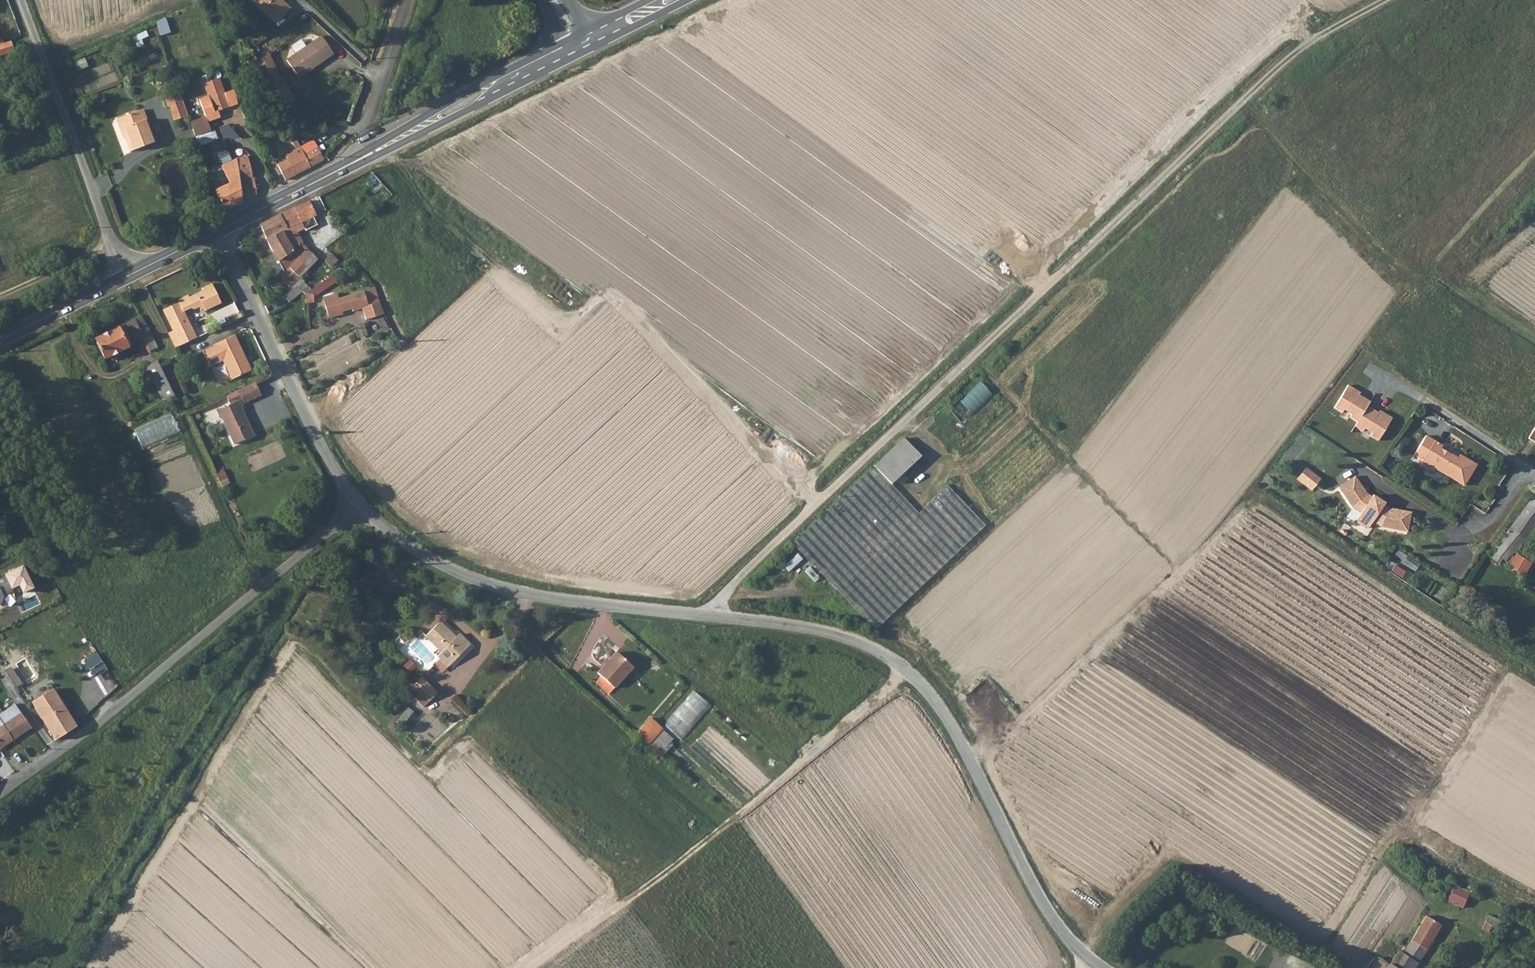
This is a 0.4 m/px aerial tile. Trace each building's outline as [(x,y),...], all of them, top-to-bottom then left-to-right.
[(255,1),(278,22),(292,8),(283,0),(255,0),(255,1)] [(226,1),(220,4),(229,20),(234,17),(226,1)] [(168,18),(158,21),(163,35),(172,33),(168,18)] [(309,68),(311,71),(334,55),(322,38),(306,48),(302,41),(291,48),(296,55),(287,62),(297,76),(309,68)] [(0,48),(0,59),(13,53),(10,44),(0,48)] [(265,56),(253,64),(270,96),(286,86),(279,75),(277,77),(265,56)] [(309,68),(297,76),(299,79),(311,71),(309,68)] [(215,114),(236,105),(232,97),(222,100),(215,81),(200,87),(205,99),(196,102),(204,125),(217,120),(215,114)] [(187,115),(187,114),(179,93),(164,100),(166,107),(168,107),(174,120),(187,115)] [(245,108),(241,95),(232,97),(236,105),(238,111),(245,108)] [(128,140),(133,152),(153,144),(139,112),(117,122),(125,141),(128,140)] [(128,140),(125,141),(130,153),(133,152),(128,140)] [(304,154),(311,168),(317,164),(325,160),(318,147),(304,154)] [(311,168),(304,154),(301,148),(285,155),(287,160),(277,164),(285,181),(311,168)] [(247,156),(235,159),(241,203),(255,196),(254,178),(252,179),(247,156)] [(241,203),(235,159),(233,160),(221,166),(227,176),(230,183),(217,190),(224,212),(241,203)] [(208,167),(217,190),(230,183),(227,176),(217,181),(215,176),(218,175),(214,164),(208,167)] [(283,232),(291,248),(302,243),(294,227),(316,215),(309,200),(281,214),(288,230),(283,232)] [(294,253),(291,248),(283,232),(288,230),(281,214),(260,225),(278,260),(294,253)] [(316,218),(306,222),(308,229),(318,225),(316,218)] [(287,268),(300,277),(317,259),(305,248),(287,268)] [(334,254),(326,260),(333,268),(340,261),(334,254)] [(300,277),(287,268),(279,275),(289,287),(300,277)] [(333,273),(321,280),(323,285),(336,279),(333,273)] [(179,304),(163,310),(177,342),(194,334),(183,312),(190,309),(194,310),(199,308),(199,309),(203,308),(205,312),(221,304),(211,285),(201,289),(203,292),(189,299),(188,296),(178,301),(179,304)] [(326,289),(324,287),(314,293),(314,296),(326,289)] [(384,313),(375,287),(349,295),(348,290),(322,298),(329,318),(341,314),(340,312),(352,308),(353,311),(364,307),(368,319),(384,313)] [(306,303),(314,303),(314,296),(314,293),(306,294),(306,303)] [(143,336),(142,335),(148,332),(141,317),(94,340),(105,360),(128,348),(127,345),(140,338),(143,336)] [(368,335),(364,324),(357,327),(361,337),(368,335)] [(148,353),(157,349),(148,332),(142,335),(143,336),(140,338),(148,353)] [(216,347),(202,354),(210,369),(223,362),(232,381),(252,372),(235,337),(215,346),(216,347)] [(147,368),(164,404),(176,398),(158,362),(147,368)] [(953,413),(966,425),(995,395),(983,382),(953,413)] [(251,385),(221,399),(226,408),(213,415),(217,423),(219,422),(231,447),(250,438),(238,413),(240,412),(235,404),(238,403),(240,407),(257,398),(251,385)] [(1347,387),(1333,409),(1341,414),(1343,411),(1350,416),(1349,419),(1357,423),(1354,428),(1362,433),(1364,430),(1371,434),(1369,437),(1377,442),(1391,419),(1383,414),(1382,417),(1377,414),(1366,407),(1369,403),(1358,396),(1353,394),(1355,391),(1347,387)] [(174,416),(137,431),(144,448),(182,433),(174,416)] [(1527,439),(1534,444),(1534,425),(1527,439)] [(888,452),(904,469),(927,447),(910,430),(888,452)] [(1422,462),(1463,487),(1475,465),(1459,456),(1457,458),(1441,449),(1443,446),(1434,441),(1422,462)] [(888,452),(881,458),(898,475),(904,469),(888,452)] [(883,621),(964,544),(926,504),(898,475),(881,458),(800,535),(883,621)] [(1308,467),(1299,480),(1314,491),(1323,478),(1308,467)] [(1357,475),(1340,486),(1353,507),(1361,513),(1358,518),(1358,523),(1365,527),(1370,527),(1374,521),(1381,526),(1408,532),(1413,512),(1390,508),(1385,504),(1386,502),(1374,494),(1373,496),(1368,493),(1357,475)] [(993,516),(954,477),(932,498),(970,538),(993,516)] [(1493,552),(1506,561),(1510,567),(1523,576),(1531,562),(1518,553),(1514,557),(1511,555),(1515,550),(1517,551),(1534,525),(1534,493),(1493,552)] [(964,544),(970,538),(932,498),(926,504),(964,544)] [(0,576),(0,599),(23,590),(24,594),(36,589),(26,565),(0,576)] [(454,639),(437,624),(424,640),(440,654),(437,657),(440,660),(448,667),(468,645),(457,635),(454,639)] [(627,664),(613,652),(594,674),(607,686),(627,664)] [(100,653),(86,659),(95,677),(109,671),(100,653)] [(442,674),(448,667),(440,660),(434,666),(442,674)] [(421,680),(408,694),(424,709),(438,695),(421,680)] [(48,684),(28,697),(31,703),(52,689),(48,684)] [(0,719),(0,749),(33,727),(46,746),(75,727),(52,689),(31,703),(34,706),(4,726),(0,719)] [(683,739),(713,707),(697,691),(666,724),(683,739)] [(653,717),(639,731),(665,755),(678,741),(653,717)] [(1453,886),(1448,901),(1464,907),(1469,892),(1453,886)] [(1498,934),(1504,921),(1490,915),(1485,928),(1498,934)] [(1441,925),(1425,916),(1403,957),(1417,964),(1426,948),(1424,948),(1441,925)] [(1389,965),(1379,958),(1371,967),(1414,967),(1417,964),(1403,957),(1398,954),(1389,965)]
